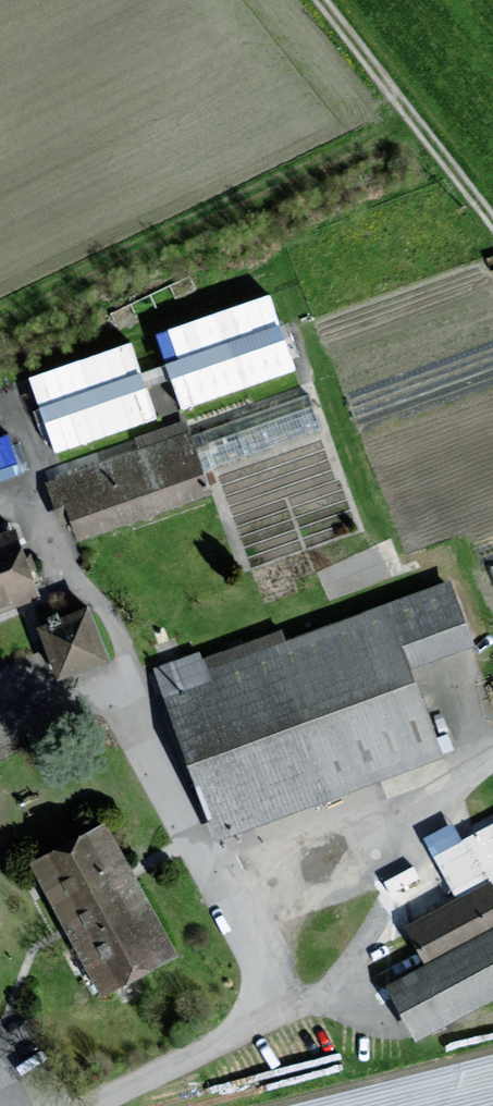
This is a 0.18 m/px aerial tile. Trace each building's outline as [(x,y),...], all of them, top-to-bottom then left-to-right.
[(276,290),(157,326),(170,370),(173,369),(184,403),(300,368),(276,290)] [(56,448),(160,416),(136,338),(32,371),(56,448)] [(74,539),(205,495),(181,425),(136,440),(140,454),(47,485),(61,525),(69,523),(74,539)] [(0,437),(0,472),(24,465),(14,432),(0,437)] [(45,592),(22,528),(14,530),(12,525),(0,529),(0,608),(45,592)] [(464,644),(443,589),(283,650),(278,637),(202,666),(199,658),(156,674),(219,837),(433,755),(400,669),(464,644)] [(115,653),(97,606),(50,624),(68,671),(115,653)] [(180,951),(112,825),(43,862),(110,988),(180,951)] [(492,931),(492,901),(486,888),(406,931),(426,967),(492,931)] [(426,967),(386,989),(413,1039),(492,995),(492,931),(426,967)]
